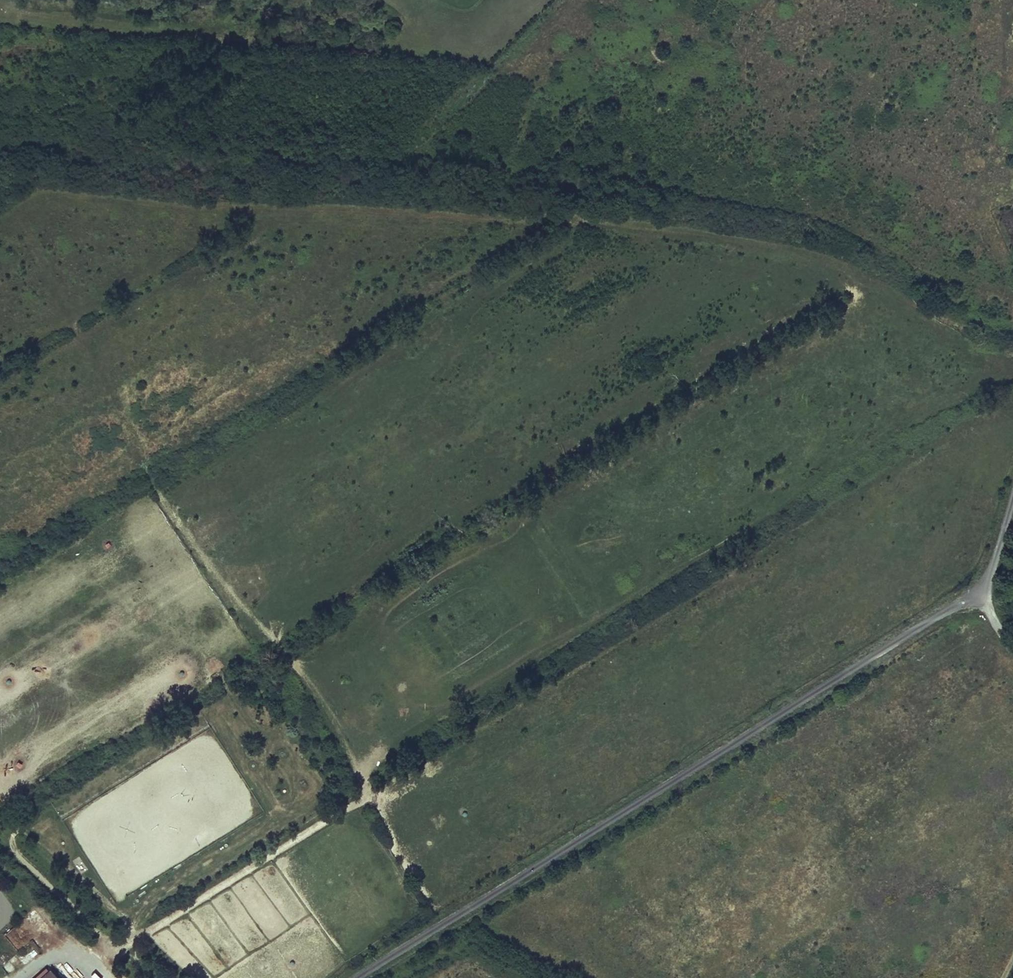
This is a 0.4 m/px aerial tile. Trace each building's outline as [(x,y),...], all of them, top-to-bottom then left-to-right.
[(50,969),(40,977),(58,977),(50,969)]
